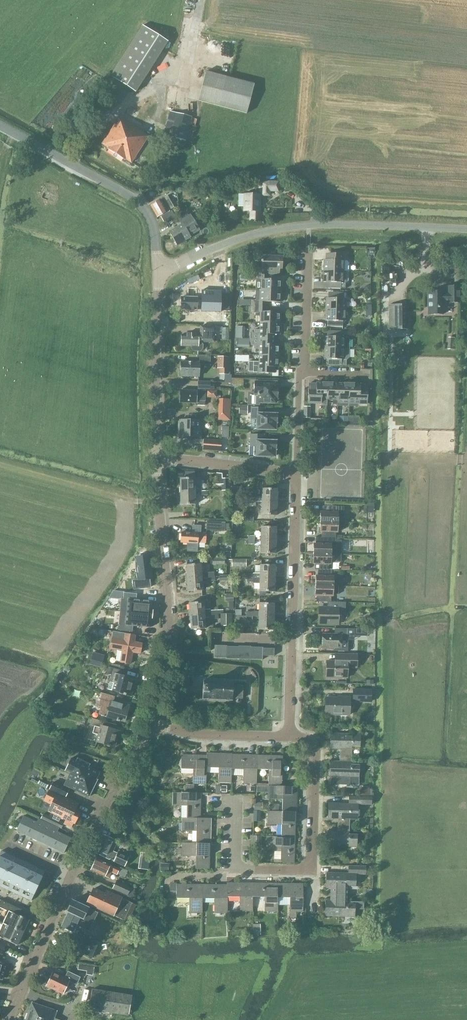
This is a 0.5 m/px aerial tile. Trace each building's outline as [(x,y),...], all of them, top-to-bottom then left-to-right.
[(110,76),(113,78),(135,92),(150,70),(168,42),(143,25),(110,76)] [(206,70),(198,100),(203,102),(247,113),(255,83),(231,77),(206,70)] [(170,111),(166,127),(172,128),(170,137),(186,140),(192,117),(170,111)] [(115,125),(102,144),(108,148),(107,149),(125,160),(125,159),(131,163),(148,136),(139,130),(121,119),(116,126),(115,125)] [(267,190),(275,190),(275,182),(266,182),(258,185),(258,192),(260,192),(261,195),(267,195),(267,190)] [(249,212),(249,220),(258,221),(258,195),(255,195),(255,191),(251,191),(251,195),(243,195),(243,212),(249,212)] [(173,207),(166,196),(149,205),(157,216),(173,207)] [(188,235),(197,230),(198,229),(190,215),(188,216),(186,214),(178,219),(181,224),(169,232),(176,244),(189,236),(188,235)] [(257,273),(261,273),(276,273),(276,268),(281,268),(281,264),(283,264),(283,254),(269,254),(269,255),(261,255),(261,260),(260,260),(260,262),(261,262),(261,267),(258,267),(257,273)] [(346,261),(341,261),(341,254),(328,254),(328,260),(323,260),(323,271),(348,272),(348,263),(346,261)] [(328,288),(345,288),(345,284),(348,282),(348,272),(323,271),(323,282),(328,282),(328,288)] [(260,290),(280,291),(281,280),(260,279),(260,290)] [(427,314),(442,314),(442,308),(444,308),(444,301),(447,301),(447,303),(459,303),(458,286),(446,285),(446,292),(442,292),(442,291),(435,291),(435,290),(427,290),(427,314)] [(202,298),(181,297),(181,309),(201,310),(201,312),(221,312),(222,290),(202,290),(202,298)] [(280,302),(280,291),(260,290),(255,290),(255,300),(250,300),(250,305),(249,305),(249,306),(264,306),(264,302),(280,302)] [(325,310),(345,310),(346,298),(342,298),(343,292),(331,291),(331,298),(325,298),(325,310)] [(388,329),(407,329),(406,304),(389,304),(388,329)] [(259,323),(279,323),(280,312),(264,312),(264,306),(249,306),(249,313),(255,313),(255,312),(259,312),(259,323)] [(330,326),(342,326),(342,321),(345,321),(345,310),(325,310),(325,320),(330,321),(330,326)] [(249,339),(275,339),(275,335),(279,335),(279,323),(259,323),(259,333),(249,333),(249,339)] [(200,342),(214,342),(214,336),(217,336),(217,334),(214,334),(214,326),(199,326),(199,335),(192,335),(192,334),(186,334),(186,335),(181,335),(181,346),(191,346),(191,349),(193,351),(200,351),(202,348),(202,345),(200,342)] [(324,348),(350,349),(350,340),(348,337),(345,337),(341,337),(341,331),(330,331),(329,337),(324,337),(324,348)] [(249,346),(258,346),(258,355),(278,356),(279,345),(275,345),(275,339),(249,339),(249,346)] [(328,365),(346,365),(346,360),(347,360),(349,358),(350,349),(324,348),(324,359),(329,360),(328,365)] [(253,372),(274,373),(275,367),(278,367),(278,356),(258,355),(258,362),(253,362),(253,372)] [(180,376),(198,376),(198,362),(208,363),(209,356),(197,356),(197,362),(180,362),(180,376)] [(219,373),(226,374),(227,357),(220,357),(219,373)] [(210,384),(210,381),(197,381),(197,389),(213,390),(213,385),(210,384)] [(257,402),(275,403),(275,398),(277,398),(277,387),(275,387),(275,383),(253,382),(253,394),(257,394),(257,395),(258,395),(257,402)] [(308,403),(321,404),(327,405),(327,399),(327,383),(316,382),(316,383),(308,383),(308,403)] [(333,404),(338,404),(338,383),(327,383),(327,399),(333,399),(333,404)] [(338,405),(348,406),(349,384),(338,383),(338,404),(338,405)] [(348,406),(355,406),(357,404),(367,404),(367,390),(367,384),(360,384),(349,384),(348,406)] [(196,405),(203,405),(203,401),(204,401),(204,391),(179,390),(179,403),(195,403),(196,403),(196,405)] [(216,419),(225,420),(225,399),(217,399),(216,419)] [(254,429),(274,430),(274,422),(276,423),(276,415),(264,414),(264,408),(250,407),(250,415),(254,415),(254,429)] [(200,421),(179,420),(179,422),(177,422),(177,437),(178,437),(178,439),(200,439),(200,421)] [(266,456),(266,458),(272,458),(272,456),(274,456),(274,449),(275,449),(276,442),(263,441),(263,435),(250,434),(249,442),(253,442),(253,456),(266,456)] [(202,450),(220,451),(221,441),(203,439),(202,450)] [(195,491),(201,491),(200,478),(195,478),(195,472),(185,472),(185,478),(180,478),(180,492),(195,491)] [(261,497),(255,497),(249,497),(249,502),(276,502),(276,489),(262,489),(261,497)] [(180,492),(180,505),(195,504),(195,491),(180,492)] [(261,515),(276,516),(276,502),(249,502),(249,506),(261,507),(261,515)] [(320,522),(338,523),(343,523),(344,506),(336,506),(322,506),(322,512),(320,512),(320,522)] [(205,530),(223,531),(224,522),(206,521),(205,530)] [(321,538),(329,539),(335,539),(335,532),(337,533),(337,530),(342,530),(343,529),(343,523),(338,523),(320,522),(319,532),(321,532),(321,538)] [(260,540),(275,541),(275,528),(260,527),(260,540)] [(180,543),(197,544),(197,540),(205,540),(205,534),(181,532),(180,543)] [(313,554),(340,555),(340,539),(335,539),(329,539),(321,538),(315,538),(315,544),(313,544),(313,554)] [(260,553),(274,554),(275,541),(260,540),(256,540),(255,547),(260,548),(260,553)] [(314,570),(317,570),(328,570),(328,565),(330,565),(330,563),(339,563),(340,555),(313,554),(312,564),(314,564),(314,570)] [(137,563),(136,563),(138,581),(133,582),(134,590),(150,588),(149,580),(151,579),(148,557),(136,558),(137,563)] [(185,565),(186,578),(201,577),(200,564),(185,565)] [(247,578),(274,579),(274,565),(259,565),(259,574),(247,573),(247,578)] [(317,570),(316,586),(333,587),(334,577),(332,577),(332,571),(328,570),(317,570)] [(186,578),(187,591),(202,590),(201,577),(186,578)] [(258,591),(273,592),(274,579),(247,578),(247,582),(253,582),(253,583),(259,583),(258,591)] [(316,602),(331,602),(331,596),(332,596),(333,594),(337,595),(338,587),(333,587),(316,586),(315,596),(316,596),(316,602)] [(128,600),(127,612),(151,614),(152,611),(153,611),(152,611),(153,602),(153,601),(152,601),(129,599),(128,599),(128,600)] [(188,603),(189,617),(216,614),(215,610),(209,610),(209,609),(203,609),(203,602),(188,603)] [(319,624),(337,624),(337,614),(345,614),(345,603),(331,602),(331,608),(319,607),(319,624)] [(252,612),(252,617),(258,617),(273,617),(273,604),(258,603),(258,612),(252,612)] [(150,628),(151,614),(127,612),(125,625),(150,628)] [(204,621),(210,621),(210,619),(216,619),(216,614),(189,617),(190,630),(205,629),(204,621)] [(220,614),(220,627),(231,626),(231,614),(220,614)] [(257,630),(272,630),(273,617),(258,617),(257,630)] [(334,651),(348,651),(348,648),(347,648),(347,640),(350,640),(354,636),(354,629),(334,628),(334,635),(322,634),(322,648),(335,648),(334,651)] [(141,645),(133,643),(135,636),(124,634),(112,632),(109,650),(122,652),(120,663),(130,665),(132,653),(139,654),(141,645)] [(90,665),(101,668),(104,655),(93,652),(90,665)] [(326,677),(347,678),(347,667),(357,668),(357,655),(339,654),(339,661),(326,661),(326,677)] [(114,693),(130,697),(134,682),(119,677),(120,672),(107,668),(106,675),(110,676),(108,683),(116,685),(114,693)] [(203,680),(202,699),(203,699),(203,698),(207,698),(207,699),(208,699),(208,698),(212,698),(212,699),(213,699),(213,698),(217,698),(217,700),(218,700),(218,698),(222,699),(222,700),(223,699),(227,699),(227,700),(227,699),(232,699),(232,701),(232,698),(242,698),(243,685),(233,685),(233,682),(233,683),(228,683),(228,682),(228,681),(228,683),(223,683),(224,681),(223,681),(223,682),(219,682),(219,681),(218,681),(218,682),(214,682),(214,681),(213,681),(213,682),(209,682),(209,680),(208,680),(208,682),(204,681),(204,680),(203,680)] [(353,699),(365,700),(365,691),(353,691),(353,699)] [(100,707),(97,716),(124,723),(128,707),(112,703),(114,698),(101,694),(97,706),(100,707)] [(325,714),(349,715),(350,697),(341,697),(341,699),(325,698),(325,714)] [(103,728),(104,723),(91,719),(89,726),(94,728),(92,735),(98,736),(96,743),(114,748),(118,732),(103,728)] [(339,756),(351,756),(351,748),(359,748),(360,735),(330,734),(329,750),(339,750),(339,756)] [(217,783),(231,783),(231,769),(231,755),(206,754),(206,756),(205,768),(206,768),(218,768),(217,783)] [(191,784),(205,784),(206,768),(205,768),(206,756),(181,755),(180,769),(192,770),(191,784)] [(243,784),(256,784),(256,770),(256,756),(231,755),(231,769),(243,769),(243,784)] [(268,784),(281,785),(282,756),(256,756),(256,770),(268,770),(268,784)] [(329,778),(358,778),(359,766),(351,766),(351,756),(339,756),(338,762),(329,762),(329,778)] [(69,760),(63,773),(68,775),(93,786),(96,781),(94,780),(98,773),(87,768),(88,766),(75,760),(74,762),(69,760)] [(68,775),(63,787),(88,798),(93,786),(68,775)] [(54,783),(51,790),(60,794),(63,788),(54,783)] [(281,812),(295,813),(296,787),(268,786),(268,800),(282,800),(282,812),(281,812)] [(51,790),(46,802),(51,805),(48,811),(55,815),(53,818),(58,821),(60,817),(66,820),(64,824),(71,828),(73,823),(75,824),(80,812),(67,806),(70,800),(65,797),(51,790)] [(187,807),(187,819),(200,819),(201,794),(173,793),(173,806),(187,807)] [(337,826),(348,827),(349,818),(357,818),(357,805),(371,805),(371,798),(348,797),(348,805),(328,804),(327,820),(337,820),(337,826)] [(281,825),(281,837),(282,837),(295,838),(295,813),(281,812),(282,812),(267,812),(267,825),(281,825)] [(23,816),(16,831),(64,853),(71,838),(57,832),(59,828),(38,819),(37,822),(23,816)] [(182,818),(182,832),(196,832),(196,844),(210,845),(210,819),(200,819),(187,819),(182,818)] [(105,830),(113,833),(116,828),(108,824),(105,830)] [(327,847),(356,848),(356,836),(348,836),(348,827),(337,826),(337,832),(327,831),(327,847)] [(113,863),(124,868),(128,858),(117,853),(117,854),(112,852),(117,843),(102,836),(94,854),(109,860),(113,862),(113,863)] [(281,837),(266,837),(266,851),(280,851),(280,863),(294,863),(295,838),(282,837),(281,837)] [(181,844),(181,857),(196,857),(195,870),(209,870),(210,845),(196,844),(181,844)] [(1,851),(0,853),(0,886),(20,895),(30,900),(31,901),(45,871),(1,851)] [(90,871),(104,877),(107,872),(108,873),(109,871),(117,874),(119,870),(95,860),(90,871)] [(348,874),(355,875),(366,875),(366,867),(348,867),(348,874)] [(326,874),(325,890),(335,890),(335,896),(346,896),(346,888),(355,888),(355,875),(348,874),(326,874)] [(113,889),(128,896),(132,888),(116,882),(113,889)] [(252,884),(227,884),(227,886),(227,898),(239,898),(239,912),(252,912),(252,898),(252,884)] [(277,884),(252,884),(252,898),(264,898),(264,912),(265,912),(277,912),(278,905),(278,898),(277,898),(277,884)] [(303,912),(302,884),(277,884),(277,898),(278,898),(278,905),(290,905),(290,917),(295,917),(295,912),(303,912)] [(176,895),(170,895),(170,899),(176,899),(189,899),(189,914),(202,914),(202,899),(202,885),(191,885),(176,885),(176,895)] [(219,885),(202,885),(202,899),(214,899),(214,914),(227,914),(227,898),(227,886),(219,885)] [(93,890),(86,904),(113,918),(127,924),(135,907),(121,900),(106,893),(105,896),(93,890)] [(325,902),(324,917),(354,918),(354,910),(362,910),(362,903),(346,903),(346,896),(335,896),(335,902),(325,902)] [(23,932),(29,920),(21,916),(24,910),(1,899),(0,901),(0,907),(6,910),(4,914),(6,916),(3,923),(23,932)] [(69,912),(62,926),(73,932),(73,931),(76,932),(73,938),(71,937),(67,946),(92,958),(98,944),(87,939),(90,932),(89,931),(87,930),(92,920),(94,921),(98,913),(72,901),(67,911),(69,912)] [(17,945),(23,932),(3,923),(0,929),(0,937),(17,945)] [(45,986),(62,993),(68,980),(75,983),(78,976),(67,971),(64,978),(51,972),(45,986)] [(88,1011),(128,1016),(131,996),(91,990),(88,1011)] [(54,1019),(56,1012),(32,1004),(26,1019),(58,1019),(54,1019)]
